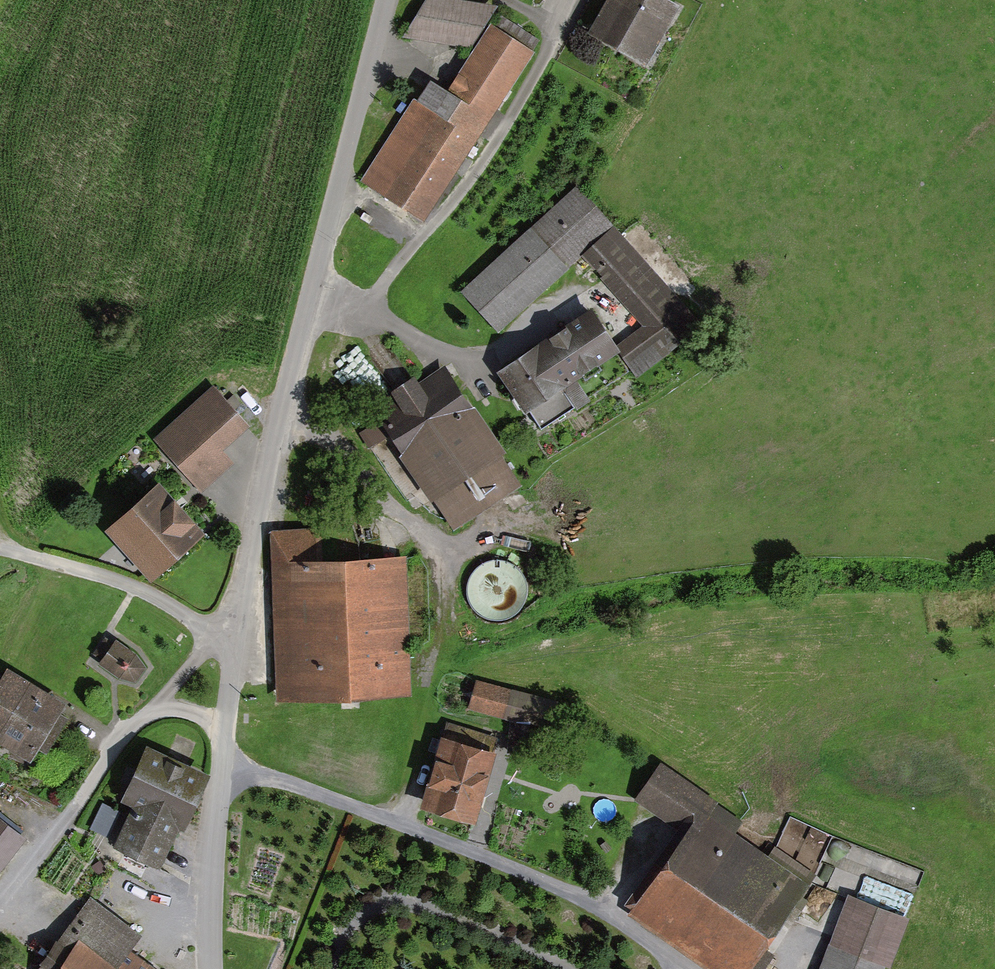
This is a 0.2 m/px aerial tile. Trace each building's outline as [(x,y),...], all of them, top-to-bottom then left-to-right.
[(463,0),(425,0),(408,36),(472,48),(498,6),(463,0)] [(589,29),(647,59),(678,0),(604,0),(589,29)] [(424,218),(534,54),(490,25),(449,87),(431,75),(362,177),(424,218)] [(614,222),(578,183),(461,288),(497,328),(614,222)] [(616,224),(583,254),(647,324),(617,347),(637,373),(669,349),(702,319),(616,224)] [(591,302),(497,366),(525,408),(619,344),(591,302)] [(448,358),(371,406),(429,499),(438,494),(456,523),(522,482),(503,452),(506,450),(448,358)] [(250,423),(214,382),(154,435),(202,489),(235,460),(223,446),(250,423)] [(159,475),(104,523),(149,574),(204,526),(159,475)] [(322,526),(271,528),(273,561),(270,561),(276,698),(411,692),(405,555),(323,558),(322,526)] [(499,621),(535,589),(499,550),(464,582),(499,621)] [(138,649),(119,636),(114,643),(104,637),(93,653),(104,660),(99,668),(117,680),(138,685),(152,667),(138,649)] [(28,679),(9,668),(0,683),(0,726),(28,679)] [(467,707),(510,719),(506,752),(539,756),(542,728),(551,697),(476,676),(467,707)] [(30,749),(37,738),(44,742),(63,711),(55,706),(60,698),(28,679),(0,726),(0,732),(30,749)] [(440,733),(419,806),(477,823),(498,749),(440,733)] [(183,825),(209,768),(146,740),(121,797),(132,802),(115,840),(162,861),(179,823),(183,825)] [(715,813),(722,803),(664,762),(638,799),(680,828),(623,909),(709,968),(755,968),(815,883),(715,813)] [(102,798),(91,826),(107,833),(119,805),(102,798)] [(29,838),(0,815),(0,875),(29,838)] [(80,944),(61,968),(156,968),(129,948),(141,932),(90,894),(62,931),(80,944)] [(912,916),(852,895),(838,934),(836,934),(823,968),(886,968),(888,964),(895,966),(912,916)]
